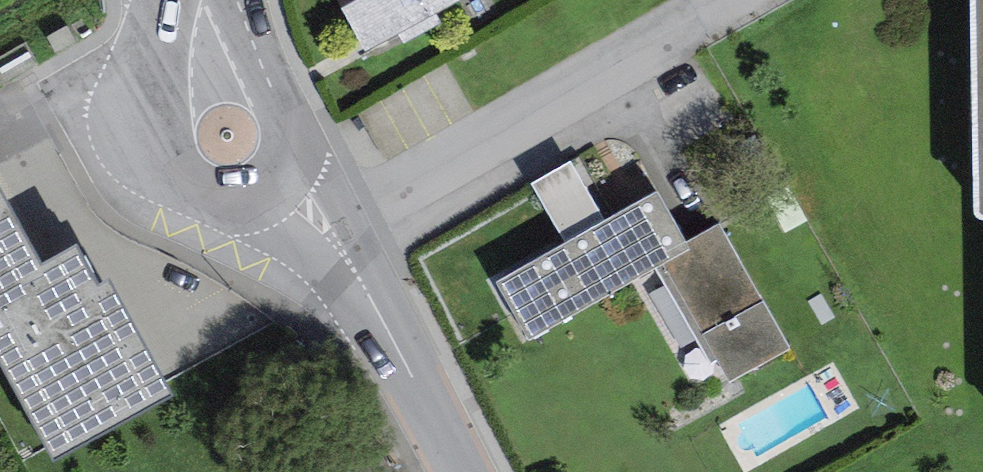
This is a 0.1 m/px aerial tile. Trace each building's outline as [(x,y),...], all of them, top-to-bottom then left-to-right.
[(368,51),(461,0),(339,0),(368,51)] [(977,218),(982,218),(982,0),(972,0),(977,218)] [(531,185),(565,242),(605,219),(571,161),(531,185)] [(54,461),(174,396),(111,280),(98,287),(76,246),(42,265),(0,189),(0,362),(54,461)] [(565,242),(495,282),(528,341),(657,268),(690,249),(686,242),(657,190),(605,219),(565,242)] [(720,223),(686,242),(690,249),(657,268),(711,364),(718,361),(729,380),(790,346),(720,223)]
